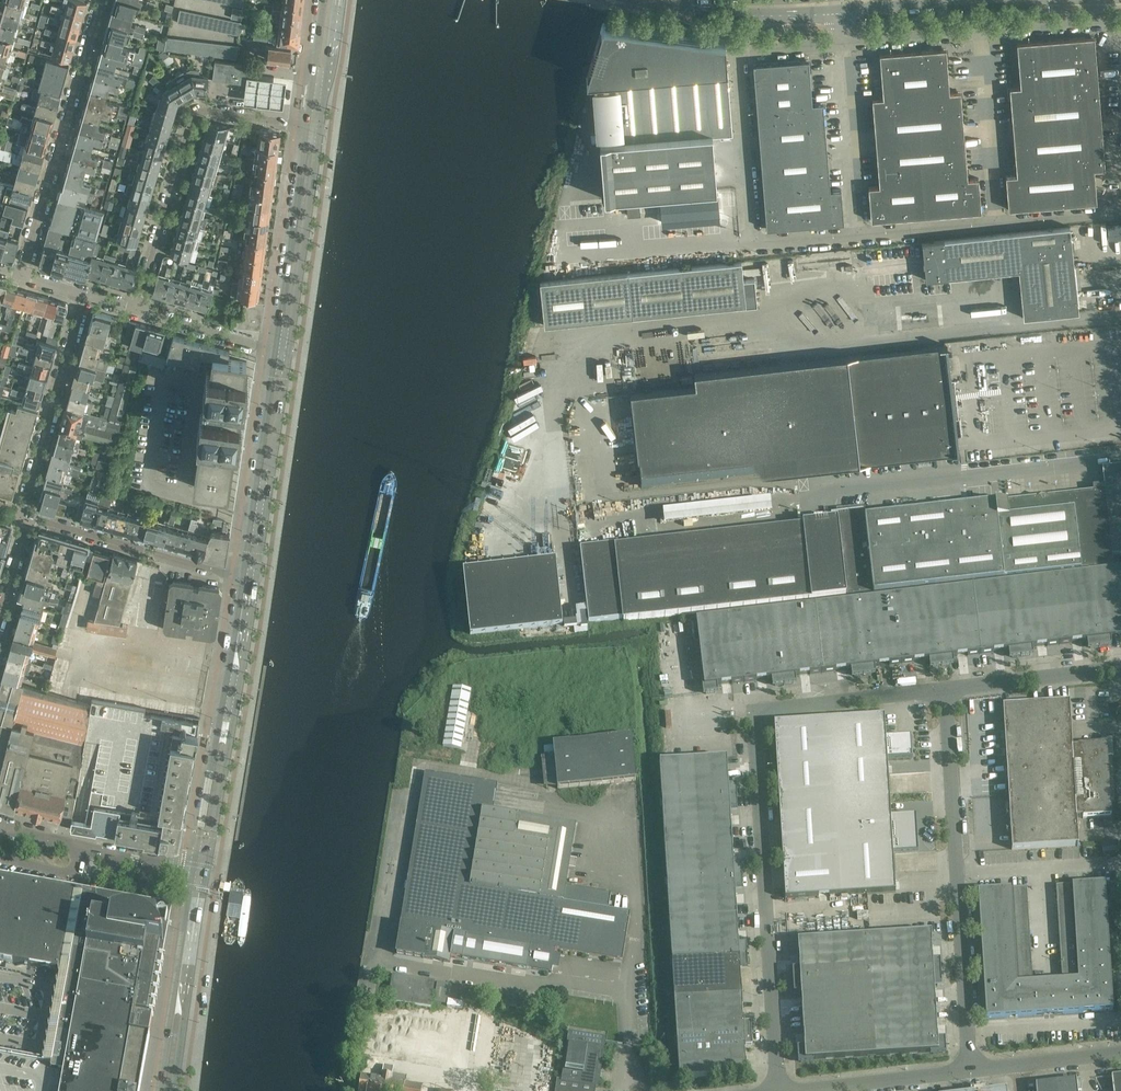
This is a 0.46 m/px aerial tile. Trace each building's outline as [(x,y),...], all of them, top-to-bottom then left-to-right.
[(1,9),(20,14),(22,15),(22,13),(25,14),(28,5),(23,3),(13,0),(2,0),(1,4),(2,4),(1,9)] [(65,7),(84,13),(87,1),(83,0),(63,0),(66,1),(65,7)] [(114,9),(133,15),(135,7),(140,8),(141,3),(130,0),(115,0),(113,5),(115,7),(114,9)] [(162,9),(172,11),(174,5),(164,2),(162,9)] [(262,7),(261,12),(301,18),(303,5),(285,3),(282,2),(281,7),(279,9),(262,7)] [(81,25),(84,13),(65,7),(52,4),(50,9),(57,11),(55,17),(61,19),(81,25)] [(0,12),(0,22),(16,26),(17,27),(18,27),(21,28),(24,16),(22,15),(20,14),(1,9),(0,12)] [(111,20),(111,22),(133,29),(144,32),(146,27),(135,24),(131,23),(133,15),(114,9),(114,12),(111,13),(110,18),(111,20)] [(189,24),(191,11),(185,10),(184,15),(183,19),(183,23),(189,24)] [(163,22),(170,24),(171,13),(165,12),(163,22)] [(200,26),(202,14),(196,12),(194,25),(200,26)] [(301,18),(261,12),(260,18),(277,20),(279,23),(278,28),(300,31),(301,18)] [(205,28),(208,15),(202,14),(200,26),(205,28)] [(60,24),(58,30),(77,36),(81,25),(61,19),(55,17),(49,15),(47,20),(60,24)] [(211,29),(214,16),(208,15),(205,28),(211,29)] [(217,30),(219,17),(214,16),(211,29),(217,30)] [(223,31),(225,18),(219,17),(217,30),(223,31)] [(228,32),(229,26),(231,20),(225,18),(223,31),(228,32)] [(15,40),(29,44),(31,40),(17,36),(16,35),(18,27),(17,27),(16,26),(0,22),(0,35),(15,40)] [(105,35),(128,41),(131,34),(132,34),(143,38),(144,32),(133,29),(111,22),(110,25),(107,26),(105,35)] [(595,47),(587,77),(589,77),(601,76),(617,75),(648,73),(727,66),(725,45),(725,42),(725,39),(725,38),(616,24),(605,23),(603,22),(600,31),(595,47)] [(56,36),(55,42),(74,48),(77,36),(58,30),(58,31),(45,27),(44,32),(56,36)] [(257,39),(269,41),(298,44),(300,31),(278,28),(278,36),(269,35),(258,34),(257,39)] [(10,52),(11,53),(25,57),(27,52),(13,48),(15,40),(0,35),(0,49),(10,52)] [(104,43),(102,49),(127,56),(129,49),(126,48),(128,43),(128,41),(105,35),(106,35),(106,37),(104,37),(103,41),(104,43)] [(164,49),(166,38),(159,36),(156,48),(159,49),(164,49)] [(1052,40),(1017,43),(1021,87),(1016,87),(1016,86),(1007,87),(1008,99),(1010,99),(1013,129),(1016,163),(1013,164),(1014,175),(1006,176),(1008,209),(1066,204),(1085,203),(1085,205),(1097,204),(1094,169),(1107,168),(1106,156),(1104,156),(1099,92),(1100,92),(1099,80),(1098,80),(1097,68),(1095,48),(1097,48),(1096,36),(1092,36),(1052,40)] [(171,50),(173,37),(167,37),(166,38),(164,49),(169,50),(171,50)] [(53,47),(51,54),(70,60),(74,48),(55,42),(54,42),(42,39),(40,44),(53,47)] [(265,50),(264,58),(289,61),(289,60),(291,59),(291,55),(290,53),(291,47),(283,46),(283,45),(269,43),(269,44),(262,43),(262,49),(265,50)] [(913,51),(880,54),(883,97),(871,98),(872,110),(873,110),(876,141),(879,175),(877,175),(878,185),(869,186),(872,222),(884,221),(884,219),(969,212),(969,214),(981,213),(978,178),(969,178),(968,168),(966,168),(961,103),(963,103),(962,91),(949,92),(947,60),(949,60),(948,48),(944,49),(913,51)] [(4,65),(6,65),(10,66),(11,61),(9,61),(11,53),(10,52),(0,49),(0,64),(4,65)] [(98,61),(98,62),(115,67),(117,61),(125,63),(130,65),(131,63),(134,64),(131,72),(137,73),(140,62),(141,60),(133,58),(127,56),(102,49),(100,55),(99,56),(97,60),(98,61)] [(164,50),(164,49),(159,49),(158,52),(163,59),(168,56),(169,53),(169,50),(164,50)] [(47,58),(44,66),(66,73),(69,62),(66,62),(66,64),(47,58)] [(257,65),(214,59),(212,78),(239,81),(238,87),(244,88),(245,82),(246,82),(256,75),(257,69),(257,65)] [(807,59),(754,64),(767,228),(832,223),(832,225),(844,224),(841,188),(832,189),(831,178),(830,178),(824,102),(813,103),(810,71),(812,71),(811,59),(807,59)] [(96,70),(94,76),(119,83),(133,87),(135,80),(122,76),(113,73),(115,67),(98,62),(98,63),(96,64),(95,68),(96,70)] [(44,66),(41,77),(63,83),(66,73),(44,66)] [(618,86),(594,88),(598,133),(599,133),(600,142),(604,199),(627,197),(627,213),(640,212),(639,196),(648,195),(667,194),(716,190),(712,134),(732,133),(727,66),(648,73),(617,75),(618,86)] [(145,78),(148,80),(156,86),(160,81),(149,72),(145,78)] [(192,73),(177,82),(187,97),(191,95),(191,93),(195,91),(192,73)] [(209,76),(192,73),(195,91),(199,92),(199,93),(203,93),(205,92),(206,92),(208,79),(208,78),(209,76)] [(15,93),(16,92),(17,89),(3,85),(5,77),(0,76),(0,89),(15,93)] [(91,88),(90,89),(107,94),(109,88),(118,90),(128,93),(130,86),(119,83),(94,76),(93,82),(91,83),(90,86),(91,88)] [(63,83),(41,77),(38,88),(41,89),(41,88),(60,94),(63,83)] [(153,90),(156,86),(148,80),(145,84),(153,90)] [(19,82),(17,89),(16,92),(22,93),(25,84),(19,82)] [(163,91),(162,91),(177,102),(181,99),(183,100),(187,97),(177,82),(163,91)] [(41,89),(38,100),(57,106),(60,94),(41,88),(41,89)] [(1,94),(4,95),(14,98),(15,93),(0,89),(0,96),(1,94)] [(88,96),(87,102),(112,109),(121,112),(128,114),(129,107),(105,100),(107,94),(90,89),(90,90),(88,91),(87,95),(88,96)] [(162,91),(158,107),(174,112),(174,111),(176,110),(177,107),(176,105),(177,102),(162,91)] [(37,105),(35,112),(53,117),(57,106),(38,100),(36,100),(35,104),(37,105)] [(83,116),(99,121),(101,114),(110,117),(116,119),(119,120),(121,112),(112,109),(87,102),(85,109),(83,110),(82,114),(83,116)] [(156,107),(152,118),(172,123),(173,119),(173,117),(174,112),(158,107),(157,107),(156,107)] [(31,124),(50,129),(53,117),(35,112),(33,119),(22,116),(20,120),(26,122),(31,124)] [(131,112),(128,123),(133,124),(136,113),(131,112)] [(81,123),(79,130),(104,137),(113,139),(120,141),(120,138),(111,135),(112,131),(106,129),(98,127),(99,121),(83,116),(82,117),(81,118),(80,122),(81,123)] [(152,118),(149,129),(168,134),(169,129),(171,127),(172,123),(152,118)] [(23,132),(29,133),(47,139),(50,129),(31,124),(26,122),(23,132)] [(128,123),(125,134),(132,136),(135,125),(133,124),(128,123)] [(206,133),(205,134),(226,140),(230,126),(228,125),(209,123),(207,127),(206,129),(205,131),(206,133)] [(235,127),(234,133),(241,135),(243,128),(235,127)] [(149,129),(146,140),(166,145),(167,141),(166,139),(168,134),(149,129)] [(75,142),(92,147),(94,141),(102,144),(118,148),(120,141),(113,139),(104,137),(79,130),(77,135),(75,136),(74,140),(75,142)] [(281,133),(260,130),(259,136),(257,146),(260,146),(260,147),(279,150),(281,133)] [(29,133),(25,144),(44,150),(47,139),(29,133)] [(202,144),(202,145),(222,151),(226,140),(205,134),(204,139),(202,140),(202,143),(202,144)] [(146,140),(143,151),(161,156),(163,150),(164,149),(166,145),(146,140)] [(73,150),(71,156),(112,168),(114,161),(104,158),(98,157),(98,156),(90,154),(92,147),(75,142),(75,144),(73,144),(72,148),(73,150)] [(237,155),(239,144),(234,143),(231,154),(237,155)] [(25,144),(23,154),(41,159),(44,150),(25,144)] [(122,145),(119,155),(125,157),(128,146),(122,145)] [(199,155),(199,156),(217,161),(219,162),(222,151),(202,145),(201,150),(199,151),(199,153),(199,155)] [(251,146),(242,145),(241,152),(250,153),(251,146)] [(255,169),(257,170),(274,172),(275,172),(276,170),(279,150),(260,147),(260,146),(257,146),(256,152),(254,152),(252,164),(255,164),(255,169)] [(20,164),(38,169),(41,159),(23,154),(0,148),(0,158),(2,159),(20,164)] [(143,151),(139,161),(159,167),(161,163),(160,161),(161,156),(143,151)] [(126,157),(119,155),(117,162),(124,164),(126,157)] [(67,169),(67,170),(84,175),(86,168),(94,171),(100,173),(101,170),(110,173),(112,168),(71,156),(69,163),(68,163),(66,168),(67,169)] [(196,166),(196,167),(216,173),(219,162),(217,161),(199,156),(198,160),(196,161),(195,164),(196,166)] [(139,161),(136,172),(155,177),(156,173),(158,172),(159,167),(139,161)] [(20,164),(17,175),(35,180),(38,169),(20,164)] [(193,177),(193,178),(211,183),(213,184),(216,173),(196,167),(194,171),(193,172),(192,175),(193,177)] [(252,193),(254,193),(271,195),(273,181),(275,179),(275,176),(274,174),(274,172),(257,170),(255,169),(254,175),(251,175),(249,187),(253,187),(252,193)] [(65,178),(63,184),(88,191),(94,192),(103,194),(104,190),(96,188),(97,185),(90,184),(82,181),(84,175),(67,170),(67,171),(65,171),(64,176),(65,178)] [(136,172),(133,183),(153,189),(154,185),(153,183),(155,177),(136,172)] [(14,185),(32,190),(35,180),(17,175),(14,185)] [(112,177),(109,189),(115,190),(118,179),(112,177)] [(189,188),(210,194),(213,184),(211,183),(193,178),(191,182),(190,183),(189,186),(189,188)] [(10,201),(25,206),(28,206),(32,190),(14,185),(0,181),(0,199),(10,201)] [(234,181),(232,190),(242,191),(243,182),(234,181)] [(125,193),(130,194),(149,200),(150,195),(151,194),(153,189),(133,183),(128,182),(125,193)] [(61,187),(58,198),(76,203),(78,196),(87,198),(92,199),(94,192),(88,191),(63,184),(62,187),(61,187)] [(186,199),(205,205),(207,205),(210,194),(189,188),(188,193),(186,194),(186,197),(186,199)] [(242,191),(232,190),(230,199),(240,201),(242,191)] [(249,216),(251,216),(268,219),(268,217),(270,216),(270,213),(269,211),(271,195),(254,193),(252,193),(251,198),(248,198),(246,210),(250,210),(249,216)] [(130,194),(127,205),(146,211),(148,207),(147,205),(149,200),(130,194)] [(58,198),(50,225),(52,225),(63,229),(74,232),(97,238),(105,211),(84,205),(76,203),(58,198)] [(2,211),(5,212),(12,214),(11,220),(14,221),(23,223),(28,206),(25,206),(10,201),(0,199),(0,210),(2,211)] [(183,210),(203,216),(205,210),(217,213),(218,209),(207,205),(205,205),(186,199),(185,204),(183,205),(182,208),(183,210)] [(127,205),(124,216),(142,221),(144,216),(145,215),(146,211),(127,205)] [(179,219),(180,221),(198,226),(199,226),(200,226),(202,223),(203,216),(183,210),(182,215),(180,216),(179,219)] [(124,216),(120,227),(140,233),(141,229),(141,227),(142,221),(124,216)] [(248,239),(265,242),(267,226),(269,225),(269,222),(268,220),(268,219),(251,216),(249,216),(248,221),(245,221),(243,233),(246,233),(246,239),(248,239)] [(177,232),(197,238),(200,226),(199,226),(198,226),(180,221),(179,225),(177,226),(176,229),(177,232)] [(104,222),(100,234),(107,236),(110,224),(104,222)] [(50,225),(45,243),(58,246),(60,239),(59,239),(63,229),(52,225),(50,225)] [(120,227),(117,239),(133,244),(133,243),(136,244),(137,239),(139,238),(140,233),(120,227)] [(1070,227),(922,242),(926,280),(1019,270),(1024,318),(1079,312),(1070,227)] [(223,229),(222,236),(226,236),(235,238),(235,232),(232,232),(232,230),(223,229)] [(74,232),(68,252),(62,274),(74,277),(84,280),(85,280),(87,274),(86,274),(92,254),(96,242),(97,238),(74,232)] [(173,240),(174,243),(192,248),(194,249),(197,238),(177,232),(175,236),(174,237),(173,240)] [(6,238),(1,256),(11,259),(13,257),(19,238),(12,236),(12,234),(8,233),(6,238)] [(242,253),(242,252),(263,255),(264,249),(266,248),(266,245),(265,243),(265,242),(248,239),(246,239),(238,238),(236,252),(242,253)] [(58,246),(51,271),(62,274),(68,252),(62,250),(64,241),(60,239),(58,246)] [(86,274),(87,274),(87,273),(93,275),(94,276),(98,277),(104,258),(105,253),(98,251),(100,244),(96,242),(92,254),(86,274)] [(120,242),(118,248),(129,251),(131,246),(120,242)] [(45,243),(44,245),(39,265),(40,268),(51,271),(58,246),(45,243)] [(171,253),(170,254),(173,254),(172,255),(189,260),(189,259),(194,261),(197,250),(194,249),(192,248),(174,243),(172,247),(170,248),(170,251),(171,253)] [(241,260),(240,267),(261,270),(262,263),(264,262),(264,258),(263,257),(263,255),(242,252),(242,253),(241,254),(244,254),(243,260),(241,260)] [(158,275),(152,293),(153,295),(157,296),(158,295),(163,296),(169,278),(170,276),(170,274),(174,263),(175,258),(170,256),(167,267),(165,276),(160,275),(160,276),(158,275)] [(104,258),(98,277),(103,279),(104,278),(109,280),(115,261),(104,258)] [(115,261),(109,280),(116,282),(117,283),(120,284),(126,264),(115,261)] [(648,271),(629,272),(633,316),(648,314),(746,304),(756,303),(754,278),(743,279),(741,261),(648,271)] [(126,264),(120,284),(126,285),(128,285),(132,286),(137,269),(134,268),(135,267),(126,264)] [(239,274),(238,281),(260,284),(260,277),(262,276),(262,272),(261,271),(261,270),(240,267),(240,268),(237,267),(236,274),(239,274)] [(629,272),(540,281),(544,324),(633,316),(629,272)] [(180,279),(174,300),(175,300),(175,301),(179,302),(181,301),(185,303),(192,279),(193,275),(189,274),(188,278),(187,278),(186,281),(180,279)] [(169,278),(163,296),(164,296),(164,298),(168,299),(170,298),(174,300),(180,279),(181,276),(177,275),(177,276),(176,278),(170,276),(169,278)] [(192,279),(185,303),(186,303),(186,304),(190,306),(191,305),(196,306),(203,282),(192,279)] [(260,284),(238,281),(238,282),(240,282),(239,288),(237,288),(236,296),(245,296),(258,298),(259,291),(260,290),(261,286),(259,285),(260,284)] [(203,282),(196,306),(197,306),(197,308),(200,308),(202,308),(207,309),(208,306),(208,307),(212,292),(213,290),(213,287),(214,285),(210,283),(210,284),(203,282)] [(7,285),(2,301),(8,303),(5,310),(7,311),(5,317),(8,318),(9,317),(12,305),(17,288),(7,285)] [(6,325),(5,330),(15,333),(17,328),(11,326),(14,318),(17,306),(22,308),(27,291),(17,288),(12,305),(9,317),(8,318),(6,325)] [(27,291),(22,308),(28,309),(26,316),(31,318),(33,311),(38,294),(27,291)] [(33,311),(31,318),(36,319),(38,312),(43,314),(48,297),(38,294),(33,311)] [(232,314),(231,321),(231,322),(259,332),(260,325),(261,325),(264,299),(258,298),(245,296),(242,315),(232,314)] [(49,315),(42,336),(47,338),(53,317),(58,300),(48,297),(43,314),(49,315)] [(47,338),(46,342),(54,344),(56,345),(58,339),(53,338),(58,318),(61,319),(62,319),(64,320),(68,306),(66,302),(58,300),(53,317),(47,338)] [(93,313),(88,329),(106,334),(111,318),(111,315),(96,311),(93,312),(93,313)] [(136,323),(129,321),(125,334),(116,331),(115,336),(124,338),(131,340),(135,325),(136,323)] [(131,364),(135,350),(136,346),(142,348),(143,343),(148,326),(136,322),(136,323),(135,325),(131,340),(129,345),(127,352),(126,357),(125,362),(124,363),(123,367),(119,382),(118,385),(113,404),(112,405),(112,407),(108,418),(121,422),(122,416),(116,414),(131,364)] [(148,326),(143,343),(142,348),(158,353),(164,331),(148,326)] [(88,329),(85,340),(102,345),(103,345),(108,346),(111,335),(106,334),(88,329)] [(27,330),(25,336),(36,339),(37,333),(27,330)] [(167,357),(167,358),(175,360),(176,358),(199,365),(202,354),(213,356),(229,357),(230,349),(215,345),(211,344),(174,333),(167,357)] [(129,345),(131,340),(124,338),(121,350),(127,352),(129,345)] [(27,342),(25,347),(53,355),(54,352),(55,352),(56,345),(54,344),(46,342),(40,340),(38,346),(27,342)] [(85,340),(82,351),(99,356),(102,345),(85,340)] [(19,346),(18,350),(27,353),(25,359),(34,361),(51,366),(52,359),(53,355),(25,347),(19,346)] [(696,386),(631,393),(642,488),(958,452),(946,346),(694,374),(696,386)] [(164,367),(166,359),(167,357),(142,349),(139,359),(164,367)] [(82,351),(79,362),(96,367),(106,370),(110,359),(108,358),(102,356),(99,356),(82,351)] [(197,437),(201,438),(194,485),(227,490),(234,443),(238,443),(242,417),(238,416),(241,402),(245,402),(249,376),(245,375),(247,360),(229,357),(213,356),(211,370),(207,370),(203,396),(207,397),(205,411),(201,411),(197,437)] [(19,363),(17,368),(18,368),(31,371),(47,376),(48,372),(49,372),(51,366),(34,361),(32,366),(19,363)] [(78,369),(77,373),(103,381),(106,370),(96,367),(79,362),(77,368),(78,369)] [(131,364),(116,414),(122,416),(137,365),(131,364)] [(18,368),(17,372),(22,373),(22,374),(26,375),(24,381),(28,382),(29,382),(45,387),(46,380),(47,376),(31,371),(18,368)] [(74,378),(72,384),(90,389),(91,382),(104,386),(106,382),(103,381),(77,373),(76,377),(74,378)] [(19,384),(18,389),(22,391),(25,392),(41,396),(42,392),(43,392),(45,387),(29,382),(28,382),(26,387),(19,384)] [(69,395),(86,400),(90,389),(72,384),(69,395)] [(12,388),(10,392),(12,393),(24,396),(22,402),(39,407),(41,400),(40,400),(41,396),(25,392),(22,391),(18,389),(13,388),(12,388)] [(69,395),(66,406),(83,411),(85,406),(92,408),(93,402),(86,400),(69,395)] [(18,404),(16,410),(9,408),(6,415),(2,430),(0,438),(0,457),(23,463),(25,455),(21,454),(24,444),(28,446),(33,428),(29,427),(32,418),(35,419),(38,410),(18,404)] [(66,406),(63,418),(85,424),(118,433),(119,429),(121,422),(83,411),(66,406)] [(108,418),(112,407),(106,406),(103,417),(108,418)] [(63,418),(60,429),(77,434),(82,436),(114,445),(116,438),(118,433),(85,424),(63,418)] [(60,429),(57,440),(74,445),(80,447),(81,442),(75,440),(77,434),(60,429)] [(57,440),(53,451),(70,456),(72,450),(77,451),(78,446),(74,445),(57,440)] [(53,459),(51,463),(80,471),(81,466),(69,463),(70,456),(53,451),(52,457),(53,459)] [(4,488),(3,492),(12,494),(19,468),(21,469),(23,463),(0,457),(0,487),(4,488)] [(107,470),(109,462),(98,458),(96,467),(107,470)] [(47,474),(64,479),(66,472),(79,476),(80,471),(51,463),(49,473),(47,474)] [(1102,469),(1104,491),(1111,556),(1120,555),(1120,466),(1102,469)] [(103,485),(107,471),(99,469),(95,483),(103,485)] [(47,474),(43,485),(61,490),(71,493),(72,489),(65,487),(65,486),(62,485),(64,479),(47,474)] [(43,485),(40,496),(58,501),(60,494),(71,498),(73,493),(71,493),(61,490),(43,485)] [(97,505),(92,523),(102,526),(108,508),(108,505),(110,506),(113,495),(101,491),(98,501),(97,505)] [(1006,501),(1000,502),(1010,578),(1113,567),(1111,556),(1104,491),(1006,501)] [(70,505),(58,501),(40,496),(37,506),(38,508),(54,513),(54,510),(55,510),(56,506),(69,510),(70,505)] [(80,517),(79,520),(92,523),(97,505),(98,501),(86,497),(80,517)] [(108,508),(102,526),(122,532),(131,500),(123,498),(122,503),(124,504),(123,509),(110,506),(108,505),(108,508)] [(665,523),(772,514),(771,499),(663,509),(665,523)] [(131,500),(122,532),(142,537),(148,517),(134,513),(135,508),(138,508),(140,503),(131,500)] [(995,503),(865,518),(874,594),(1010,578),(1000,502),(995,503)] [(864,507),(836,510),(837,520),(846,597),(874,594),(865,518),(864,507)] [(168,522),(167,525),(162,543),(183,548),(188,528),(174,524),(175,519),(176,519),(178,513),(171,511),(170,517),(169,520),(168,522)] [(148,517),(142,537),(162,543),(167,525),(168,522),(169,520),(165,519),(164,521),(148,517)] [(227,527),(227,526),(227,525),(227,524),(226,522),(226,521),(225,521),(223,519),(222,519),(213,518),(212,523),(222,525),(221,530),(227,531),(227,527)] [(9,537),(10,531),(9,530),(11,523),(0,520),(0,534),(9,537)] [(803,541),(710,552),(716,611),(846,597),(837,520),(801,524),(803,541)] [(188,528),(183,548),(192,551),(203,554),(207,540),(207,541),(208,537),(208,535),(209,534),(188,528)] [(207,540),(203,554),(225,561),(230,533),(211,530),(208,535),(208,537),(207,541),(207,540)] [(36,538),(33,546),(49,550),(53,535),(40,531),(38,539),(36,538)] [(1,555),(3,556),(5,550),(9,537),(0,534),(0,555),(1,555)] [(53,535),(49,550),(52,551),(53,547),(59,549),(62,540),(62,538),(59,537),(53,535)] [(62,540),(59,549),(56,559),(65,561),(63,565),(68,567),(75,541),(62,538),(62,540)] [(75,541),(68,567),(73,568),(75,564),(83,566),(87,551),(88,545),(75,541)] [(615,544),(580,548),(588,623),(623,620),(623,622),(716,611),(710,552),(617,562),(615,544)] [(29,562),(31,562),(48,567),(49,567),(53,554),(52,551),(49,550),(33,546),(30,557),(29,562)] [(92,548),(92,551),(93,552),(87,572),(98,575),(104,577),(109,557),(110,553),(92,548)] [(112,557),(108,572),(106,578),(118,581),(120,575),(126,556),(113,552),(111,557),(112,557)] [(126,556),(120,575),(118,581),(130,585),(132,578),(137,562),(137,559),(126,556)] [(25,574),(27,575),(44,580),(47,581),(51,582),(52,577),(48,576),(51,567),(49,567),(48,567),(31,562),(29,562),(26,570),(25,574)] [(561,625),(554,566),(464,576),(471,635),(561,625)] [(1091,573),(1099,647),(1108,646),(1107,639),(1120,637),(1120,570),(1091,573)] [(1091,573),(1053,578),(1060,644),(1089,641),(1090,648),(1099,647),(1091,573)] [(24,579),(22,587),(50,595),(50,596),(50,595),(57,597),(59,593),(52,591),(53,588),(50,587),(49,590),(44,588),(47,581),(44,580),(27,575),(25,574),(24,579)] [(104,577),(98,575),(93,593),(99,596),(101,596),(106,578),(104,577)] [(101,596),(94,620),(120,624),(130,585),(118,581),(106,578),(101,596)] [(1053,578),(1012,583),(1021,657),(1030,656),(1029,648),(1060,644),(1053,578)] [(166,606),(163,626),(166,627),(166,630),(186,633),(186,629),(193,630),(192,634),(213,637),(213,633),(216,634),(219,614),(215,613),(216,610),(219,611),(222,591),(219,591),(219,587),(199,584),(199,588),(193,587),(193,584),(173,580),(173,584),(170,583),(167,603),(170,604),(170,606),(166,606)] [(1012,583),(973,587),(981,654),(1011,650),(1012,657),(1021,657),(1012,583)] [(22,587),(19,597),(24,599),(24,601),(23,601),(23,602),(42,607),(44,599),(49,600),(49,602),(57,604),(59,597),(57,597),(50,595),(50,596),(50,595),(22,587)] [(973,587),(932,592),(942,666),(951,665),(950,657),(981,654),(973,587)] [(932,592),(894,597),(902,663),(932,659),(933,667),(942,666),(932,592)] [(894,597),(855,601),(863,675),(873,674),(871,667),(902,663),(894,597)] [(855,601),(808,607),(816,674),(853,669),(854,676),(863,675),(855,601)] [(24,602),(21,613),(40,619),(43,608),(42,607),(23,602),(24,602)] [(808,607),(776,611),(784,685),(793,684),(793,677),(816,674),(808,607)] [(776,611),(734,616),(742,683),(774,679),(775,686),(784,685),(776,611)] [(21,613),(18,624),(37,630),(40,619),(21,613)] [(734,616),(696,620),(704,687),(705,687),(706,694),(715,693),(714,686),(742,683),(734,616)] [(120,624),(94,620),(87,619),(84,630),(116,635),(127,636),(131,626),(120,624)] [(18,624),(15,635),(24,638),(24,639),(34,641),(34,640),(37,630),(18,624)] [(52,641),(58,643),(61,636),(54,634),(52,641)] [(12,645),(22,648),(22,647),(31,650),(54,657),(57,647),(34,640),(34,641),(24,639),(24,638),(15,635),(14,636),(13,636),(11,644),(12,645)] [(12,645),(9,656),(28,661),(31,650),(22,647),(22,648),(12,645)] [(9,656),(6,667),(25,672),(28,661),(9,656)] [(6,667),(2,679),(19,683),(19,682),(22,683),(25,672),(6,667)] [(12,724),(13,724),(15,716),(14,716),(19,698),(20,698),(23,684),(22,683),(19,682),(19,683),(2,679),(0,686),(0,772),(12,724)] [(91,704),(45,690),(41,689),(23,684),(20,698),(19,698),(14,716),(15,716),(13,724),(21,726),(22,720),(28,721),(26,727),(34,730),(84,743),(91,704)] [(443,746),(461,748),(471,690),(453,687),(443,746)] [(1068,702),(1003,706),(1012,849),(1077,845),(1077,846),(1078,846),(1076,818),(1072,747),(1069,695),(1068,695),(1068,702)] [(70,824),(85,826),(97,829),(115,833),(114,835),(143,840),(143,842),(169,847),(178,849),(180,836),(198,733),(194,733),(196,723),(199,724),(199,723),(198,722),(162,716),(145,713),(146,708),(92,698),(91,704),(84,743),(72,817),(70,824)] [(884,716),(774,723),(783,865),(785,899),(895,892),(894,875),(894,874),(893,854),(917,853),(917,844),(918,844),(918,843),(917,843),(915,816),(891,818),(890,803),(890,802),(887,761),(911,760),(910,738),(886,739),(886,738),(885,732),(884,716)] [(14,810),(14,807),(14,804),(19,784),(21,784),(21,783),(29,751),(34,730),(26,727),(28,721),(22,720),(21,726),(13,724),(12,724),(0,772),(0,806),(14,810)] [(66,794),(60,818),(59,818),(59,819),(58,821),(70,824),(72,817),(84,743),(34,730),(29,751),(73,762),(66,793),(66,794)] [(631,737),(553,744),(554,757),(555,767),(558,789),(609,784),(636,781),(632,738),(631,737)] [(1078,747),(1072,747),(1076,818),(1082,817),(1082,818),(1112,817),(1107,744),(1078,746),(1078,747)] [(73,762),(29,751),(21,783),(66,794),(66,793),(73,762)] [(727,758),(660,762),(662,803),(737,798),(736,789),(729,789),(727,758)] [(425,772),(407,877),(470,886),(482,809),(493,811),(498,784),(425,772)] [(14,807),(15,808),(32,812),(31,814),(41,817),(42,814),(59,819),(59,818),(60,818),(66,794),(21,783),(21,784),(19,784),(14,804),(14,807)] [(737,807),(737,798),(662,803),(665,841),(732,837),(730,807),(737,807)] [(482,809),(470,886),(608,908),(611,894),(568,887),(565,887),(568,868),(570,859),(576,825),(542,820),(493,811),(482,809)] [(732,837),(665,841),(667,881),(741,876),(741,867),(734,868),(732,837)] [(0,876),(0,1090),(142,1090),(172,906),(140,902),(0,876)] [(742,885),(741,876),(667,881),(670,921),(737,917),(735,886),(742,885)] [(622,960),(631,912),(608,908),(470,886),(407,877),(401,923),(429,928),(454,932),(467,934),(467,936),(531,946),(527,968),(552,972),(552,968),(554,955),(555,950),(555,949),(622,960)] [(1105,883),(1056,886),(1057,902),(1106,899),(1105,883)] [(1026,888),(977,891),(978,907),(1027,904),(1026,888)] [(1057,902),(1058,919),(1107,916),(1106,899),(1057,902)] [(978,907),(980,924),(1028,921),(1027,904),(978,907)] [(1058,919),(1059,936),(1108,933),(1107,916),(1058,919)] [(737,917),(670,921),(672,961),(747,956),(746,947),(739,947),(737,917)] [(980,924),(981,941),(1030,938),(1028,921),(980,924)] [(429,928),(401,923),(396,953),(424,958),(429,928)] [(429,928),(424,958),(450,962),(451,956),(450,956),(454,932),(429,928)] [(454,932),(450,956),(451,956),(451,955),(463,957),(467,936),(467,934),(454,932)] [(931,932),(867,936),(869,976),(941,972),(940,963),(932,963),(931,932)] [(1060,953),(1109,950),(1108,933),(1059,936),(1060,953)] [(531,946),(467,936),(463,957),(527,968),(531,946)] [(793,972),(793,980),(869,976),(867,936),(798,940),(800,971),(793,972)] [(981,941),(982,958),(1031,955),(1030,938),(981,941)] [(1060,953),(1061,970),(1110,968),(1109,950),(1060,953)] [(982,958),(983,975),(1032,972),(1031,955),(982,958)] [(747,956),(672,961),(675,1000),(742,996),(740,965),(747,965),(747,956)] [(1061,970),(1062,980),(1063,988),(1088,986),(1111,985),(1110,968),(1061,970)] [(941,980),(941,972),(869,976),(872,1016),(936,1012),(934,981),(941,980)] [(984,992),(1012,991),(1033,989),(1032,982),(1032,972),(983,975),(984,992)] [(394,975),(392,988),(390,999),(430,1005),(434,981),(394,975)] [(872,1016),(869,976),(793,980),(794,990),(801,990),(803,1020),(872,1016)] [(1062,980),(1049,981),(1051,1014),(1079,1013),(1089,1012),(1088,986),(1063,988),(1062,980)] [(1012,991),(1014,1016),(1051,1014),(1049,981),(1032,982),(1033,989),(1012,991)] [(437,983),(434,1003),(446,1005),(449,986),(437,983)] [(1111,985),(1088,986),(1089,1012),(1113,1010),(1111,985)] [(463,987),(461,1001),(475,1003),(475,1001),(477,990),(463,987)] [(477,990),(475,1001),(495,1004),(497,993),(477,990)] [(1012,991),(984,992),(986,1018),(1014,1016),(1012,991)] [(518,997),(505,994),(504,1004),(521,1007),(522,1001),(517,1000),(518,997)] [(742,996),(675,1000),(677,1040),(751,1035),(751,1026),(743,1026),(742,996)] [(936,1012),(872,1016),(875,1057),(943,1053),(943,1050),(945,1050),(945,1041),(937,1041),(936,1012)] [(872,1016),(803,1020),(805,1050),(798,1050),(798,1059),(801,1059),(801,1062),(875,1057),(872,1016)] [(563,1080),(557,1079),(555,1090),(593,1090),(594,1085),(597,1086),(603,1039),(570,1035),(563,1080)] [(680,1079),(746,1075),(744,1044),(751,1044),(751,1035),(677,1040),(680,1079)] [(406,1082),(407,1076),(393,1074),(394,1067),(384,1065),(383,1073),(382,1073),(381,1078),(361,1074),(359,1090),(422,1090),(423,1085),(406,1082)] [(1111,1076),(1113,1090),(1120,1090),(1120,1075),(1111,1076)] [(1036,1090),(1077,1090),(1076,1081),(1036,1085),(1036,1090)]
